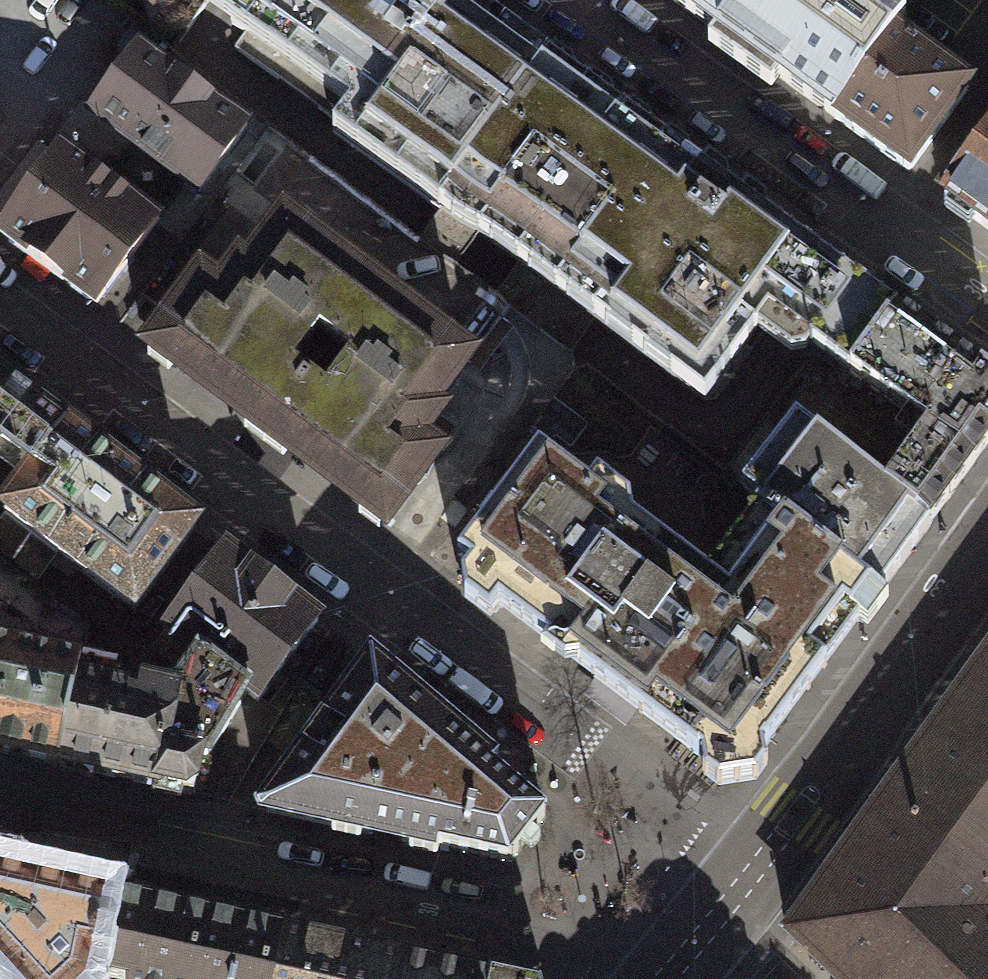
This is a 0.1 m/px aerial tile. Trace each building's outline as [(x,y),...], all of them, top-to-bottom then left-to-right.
[(142,35),(174,30),(169,0),(136,0),(142,35)] [(542,58),(462,0),(214,0),(370,114),(344,149),(429,211),(542,58)] [(680,10),(711,33),(735,0),(666,0),(680,10)] [(835,0),(798,0),(752,63),(900,170),(959,90),(922,63),(854,14),(835,0)] [(237,128),(128,47),(82,108),(191,189),(217,155),(237,128)] [(842,374),(888,311),(761,218),(542,58),(429,211),(697,406),(750,331),(790,359),(807,351),(842,374)] [(936,199),(987,235),(987,125),(936,199)] [(54,150),(0,221),(0,236),(85,301),(118,258),(146,221),(54,150)] [(212,294),(194,281),(138,356),(159,372),(166,364),(243,421),(237,428),(261,446),(275,457),(281,449),(357,505),(350,515),(374,532),(429,458),(408,442),(429,414),(423,410),(460,361),(274,224),(238,272),(231,268),(212,294)] [(888,311),(842,374),(870,393),(919,430),(896,465),(879,489),(805,435),(788,423),(740,487),(756,500),(698,577),(530,450),(492,502),(442,569),(726,785),(940,496),(987,420),(987,383),(888,311)] [(31,474),(64,430),(13,392),(0,382),(0,450),(31,474)] [(64,430),(31,474),(2,513),(104,589),(133,611),(196,529),(64,430)] [(165,632),(199,658),(247,694),(258,702),(319,621),(226,551),(208,575),(165,632)] [(56,766),(75,680),(78,664),(35,654),(38,645),(0,617),(0,754),(56,766)] [(201,759),(206,760),(247,694),(199,658),(178,686),(130,692),(75,680),(56,766),(137,784),(193,796),(201,759)] [(795,926),(793,925),(787,933),(794,940),(796,938),(840,978),(987,978),(987,659),(795,926)] [(410,700),(371,667),(329,724),(321,718),(298,749),(306,755),(263,812),(333,827),(331,836),(360,843),(362,833),(410,844),(408,853),(437,860),(439,850),(507,865),(510,862),(511,863),(523,847),(531,853),(542,840),(533,833),(546,817),(544,816),(546,814),(493,769),(499,761),(477,742),(470,750),(432,718),(439,710),(417,692),(410,700)] [(112,902),(0,877),(0,978),(96,978),(96,977),(112,902)] [(96,977),(105,978),(272,978),(281,938),(200,920),(112,902),(96,977)] [(407,966),(300,942),(281,938),(272,978),(404,978),(407,966)] [(407,966),(404,978),(469,978),(407,966)]
